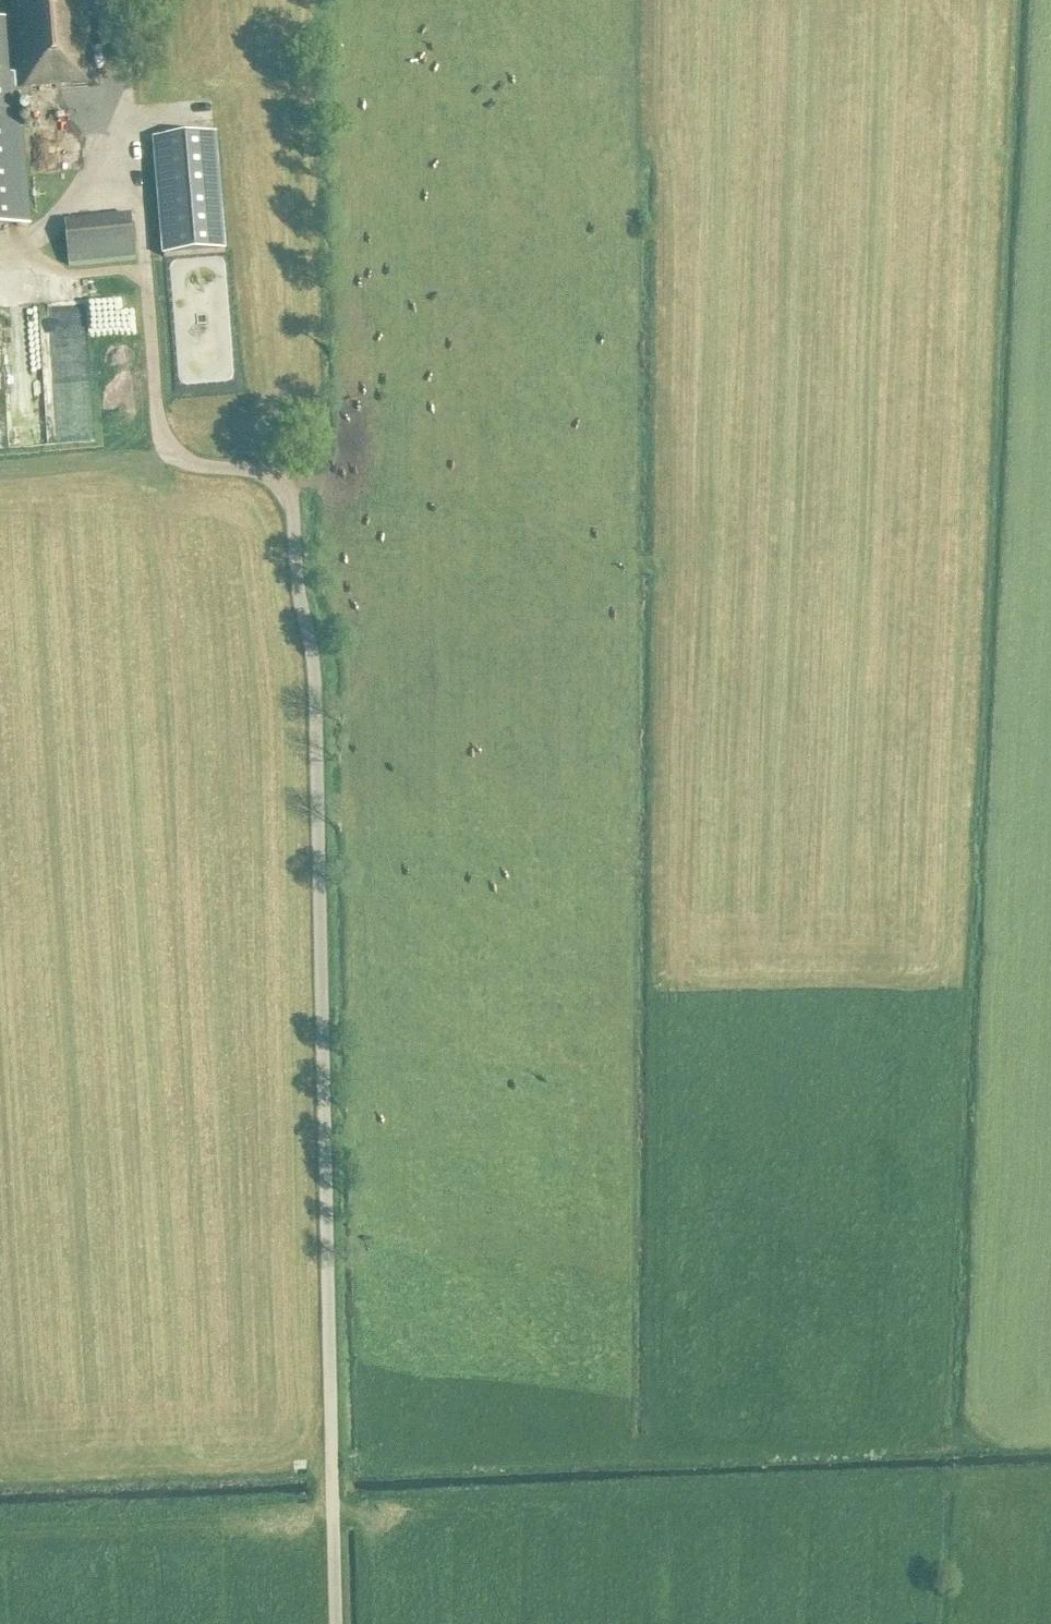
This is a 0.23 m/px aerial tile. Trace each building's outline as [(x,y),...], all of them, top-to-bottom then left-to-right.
[(19,79),(12,79),(7,19),(0,20),(0,230),(29,228),(18,94),(92,88),(85,0),(14,0),(19,79)] [(162,260),(227,254),(217,134),(152,140),(162,260)] [(69,268),(136,263),(132,224),(65,229),(69,268)] [(28,387),(16,387),(18,433),(36,433),(37,446),(49,445),(47,375),(46,375),(44,325),(7,327),(9,365),(27,364),(28,387)] [(60,416),(62,444),(99,443),(98,415),(60,416)]
